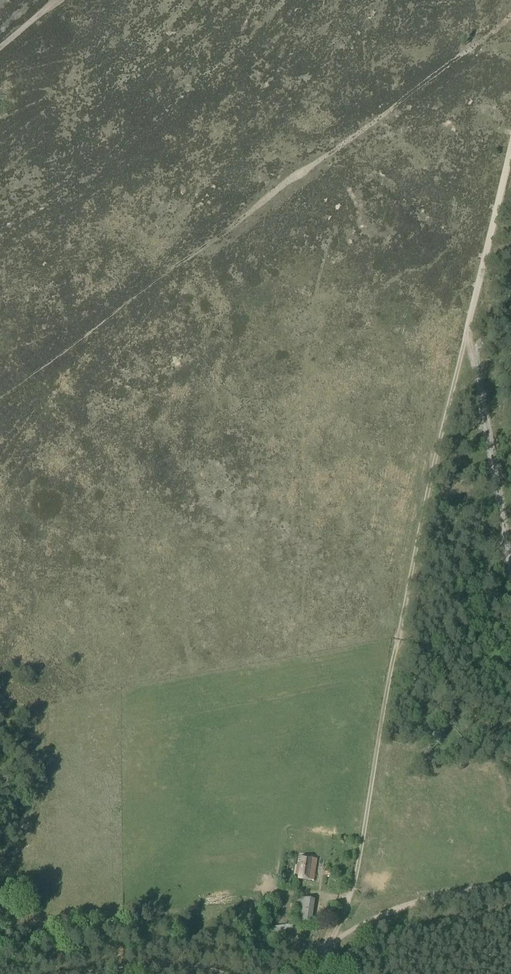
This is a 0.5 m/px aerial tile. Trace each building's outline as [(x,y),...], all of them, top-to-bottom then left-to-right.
[(314,881),(317,860),(298,857),(295,879),(314,881)] [(292,920),(310,922),(314,899),(296,897),(292,920)]
